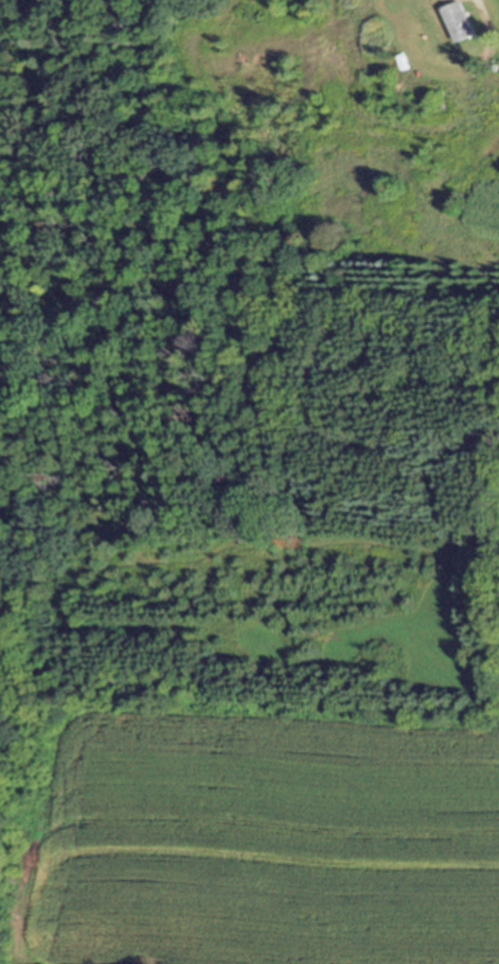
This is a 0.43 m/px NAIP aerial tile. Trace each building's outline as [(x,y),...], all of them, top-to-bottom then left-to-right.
[(442,12),(455,47),(474,40),(461,5),(442,12)]
